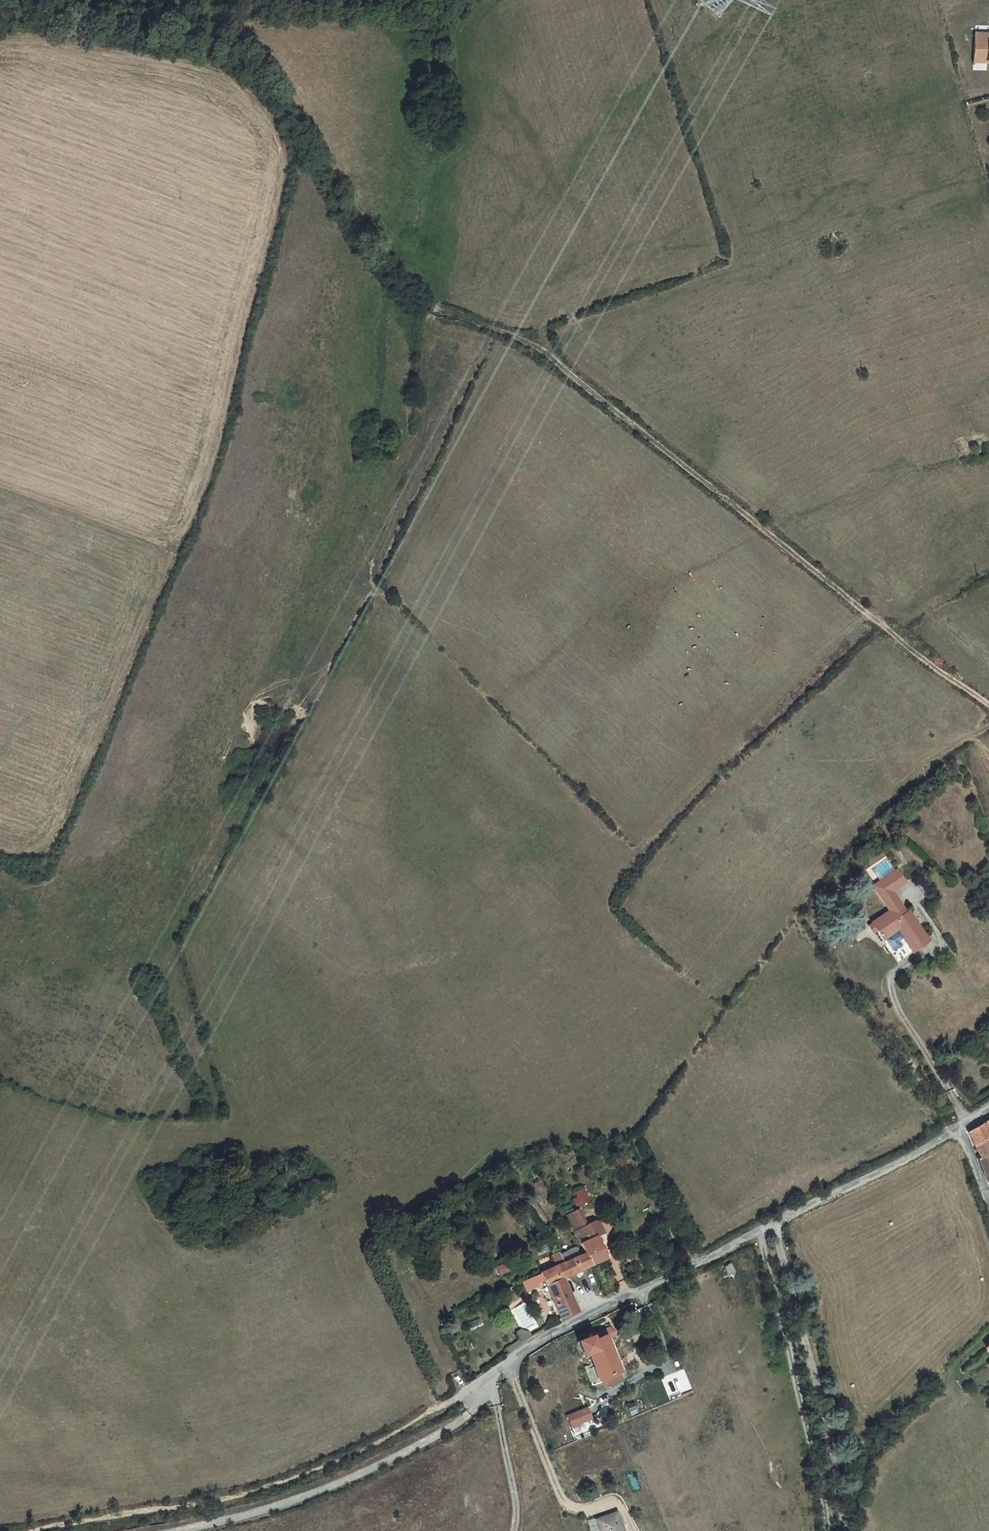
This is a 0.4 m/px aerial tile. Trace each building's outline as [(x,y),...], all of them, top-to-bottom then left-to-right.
[(974,32),(973,64),(988,65),(988,32),(974,32)] [(870,870),(879,882),(894,871),(886,859),(870,870)] [(879,882),(872,887),(889,912),(871,923),(872,924),(868,926),(873,934),(876,931),(883,941),(885,940),(898,931),(902,937),(913,952),(928,942),(908,911),(905,913),(891,892),(905,883),(896,870),(894,871),(879,882)] [(902,937),(898,931),(885,940),(891,948),(899,942),(898,940),(902,937)] [(968,1132),(981,1159),(988,1155),(988,1120),(968,1132)] [(621,1167),(626,1165),(621,1153),(616,1156),(621,1167)] [(981,1159),(979,1160),(985,1176),(988,1182),(988,1185),(988,1155),(981,1159)] [(588,1202),(585,1195),(578,1198),(573,1200),(576,1207),(588,1202)] [(490,1197),(479,1204),(482,1210),(493,1204),(490,1197)] [(578,1210),(565,1217),(568,1223),(574,1231),(580,1244),(585,1254),(591,1265),(606,1258),(596,1237),(596,1236),(595,1237),(593,1234),(601,1229),(598,1223),(592,1221),(586,1225),(578,1210)] [(552,1234),(547,1226),(542,1228),(547,1236),(552,1234)] [(579,1256),(575,1248),(559,1255),(564,1263),(579,1256)] [(559,1255),(558,1253),(552,1256),(557,1266),(564,1263),(559,1255)] [(562,1279),(591,1265),(585,1254),(564,1263),(557,1266),(541,1274),(546,1286),(562,1279)] [(577,1311),(562,1279),(546,1286),(561,1318),(577,1311)] [(501,1301),(496,1294),(488,1297),(494,1306),(501,1301)] [(591,1336),(577,1342),(582,1356),(588,1354),(593,1367),(585,1370),(591,1386),(600,1383),(599,1380),(601,1380),(617,1374),(620,1372),(606,1339),(613,1336),(607,1329),(593,1334),(595,1340),(593,1341),(591,1336)] [(620,1382),(617,1374),(601,1380),(604,1388),(620,1382)] [(567,1417),(571,1427),(589,1420),(585,1409),(567,1417)] [(616,1513),(597,1520),(601,1530),(623,1530),(616,1513)]
